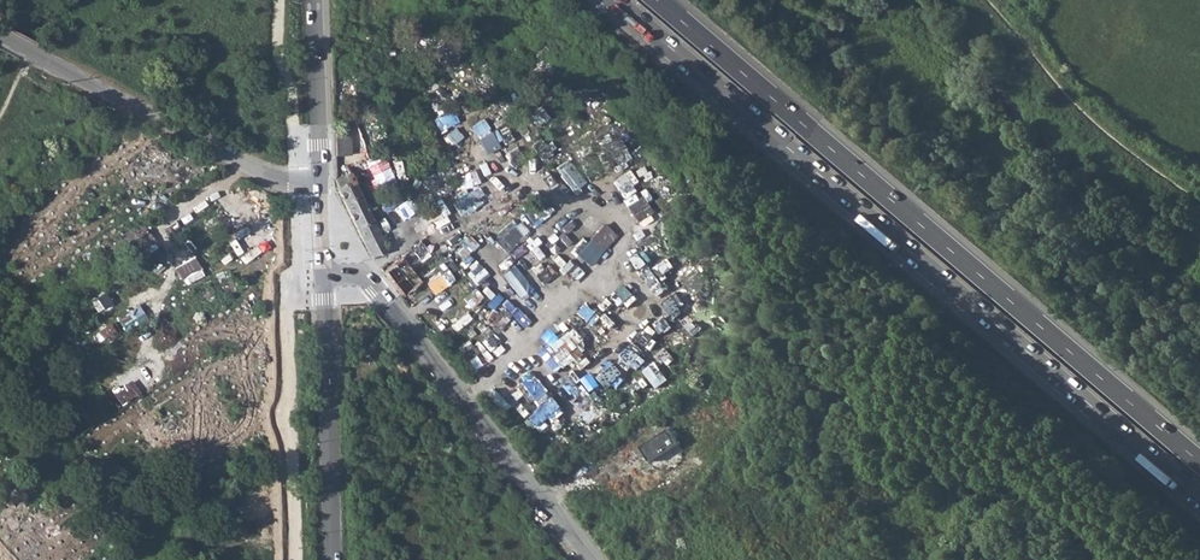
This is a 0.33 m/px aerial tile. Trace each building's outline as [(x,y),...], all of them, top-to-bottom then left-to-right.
[(333,131),(334,155),(350,154),(349,130),(333,131)] [(185,154),(172,160),(165,145),(128,163),(139,185),(188,162),(185,154)] [(335,178),(337,186),(336,187),(363,242),(371,256),(386,249),(371,218),(362,199),(349,172),(335,178)] [(362,199),(371,218),(379,214),(370,195),(362,199)] [(50,215),(36,224),(46,238),(59,230),(50,215)] [(217,220),(220,229),(230,224),(226,216),(217,220)] [(607,245),(616,234),(603,224),(594,234),(607,245)] [(142,226),(134,231),(136,235),(138,237),(146,232),(142,226)] [(113,248),(136,235),(134,231),(111,244),(113,248)] [(484,276),(503,258),(490,245),(472,264),(484,276)] [(383,271),(402,295),(420,281),(401,257),(383,271)] [(446,292),(462,278),(449,264),(433,278),(446,292)] [(522,297),(534,287),(515,265),(503,275),(522,297)] [(222,285),(228,293),(236,288),(231,279),(222,285)] [(616,319),(637,299),(624,286),(616,294),(609,286),(581,312),(594,326),(609,312),(616,319)] [(241,305),(248,318),(254,314),(246,301),(241,305)] [(251,329),(256,336),(265,329),(261,322),(251,329)] [(575,326),(550,345),(568,368),(592,349),(575,326)] [(636,346),(621,358),(630,369),(644,357),(636,346)] [(602,394),(623,374),(613,364),(592,383),(602,394)] [(539,374),(528,382),(544,404),(527,417),(537,431),(565,410),(539,374)] [(582,426),(597,415),(586,400),(571,411),(582,426)] [(156,447),(180,427),(168,413),(144,434),(156,447)] [(680,444),(671,429),(641,447),(650,462),(680,444)] [(57,559),(58,559),(72,550),(62,535),(47,545),(57,559)] [(202,549),(206,555),(227,542),(224,536),(202,549)] [(227,542),(206,555),(207,556),(203,559),(204,559),(224,559),(234,554),(227,542)]
